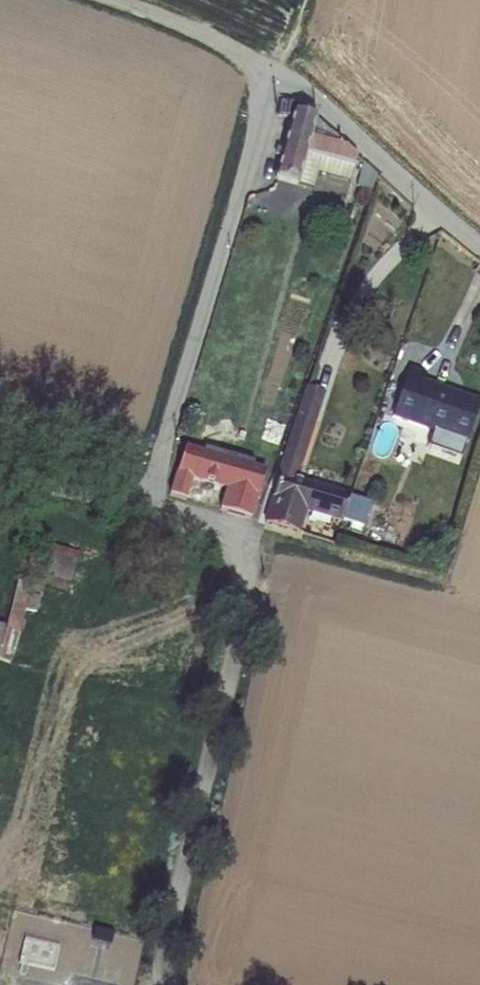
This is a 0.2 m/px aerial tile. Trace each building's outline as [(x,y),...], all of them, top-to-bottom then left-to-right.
[(308,181),(341,192),(350,158),(289,107),(270,184),(303,196),(308,181)] [(365,200),(372,178),(356,165),(349,195),(365,200)] [(413,386),(398,430),(471,455),(479,428),(479,417),(428,398),(430,391),(413,386)] [(293,471),(273,529),(297,537),(303,539),(309,520),(317,496),(299,490),(303,478),(301,477),(316,431),(311,429),(324,390),(315,387),(286,469),(293,471)] [(263,480),(260,479),(262,474),(254,471),(252,477),(181,457),(169,499),(186,504),(192,483),(227,492),(224,502),(254,511),(263,480)] [(317,496),(309,520),(350,533),(358,508),(317,496)] [(358,508),(350,533),(367,538),(374,513),(358,508)] [(40,574),(73,581),(79,551),(46,544),(40,574)] [(0,625),(0,661),(14,663),(23,611),(36,613),(41,589),(15,584),(7,626),(0,625)]
